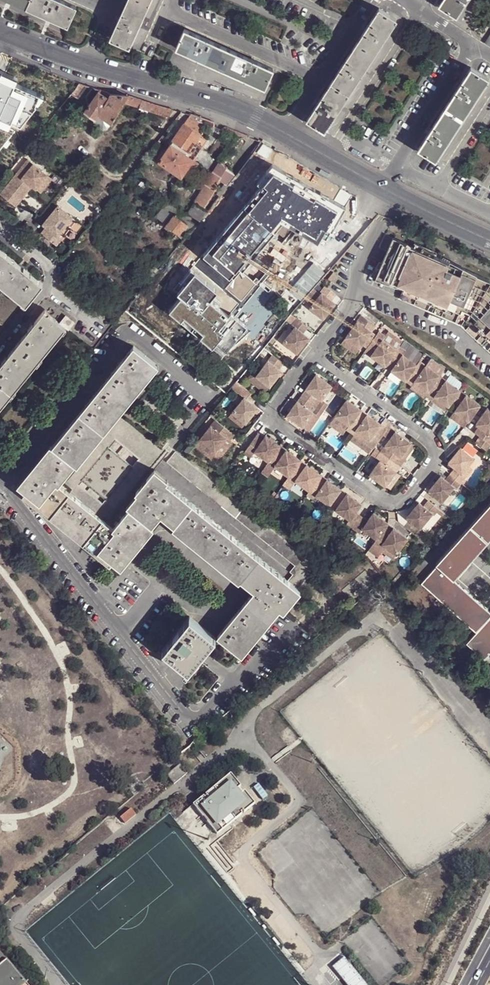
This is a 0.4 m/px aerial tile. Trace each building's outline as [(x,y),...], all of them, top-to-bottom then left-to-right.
[(32,7),(71,25),(79,7),(64,0),(16,0),(32,7)] [(114,38),(133,46),(147,14),(152,2),(153,0),(131,0),(114,38)] [(442,6),(458,16),(468,0),(445,0),(442,6)] [(381,8),(310,119),(327,130),(352,91),(378,49),(398,19),(381,8)] [(189,29),(180,47),(219,65),(268,88),(277,69),(189,29)] [(421,149),(438,160),(465,117),(489,78),(473,67),(421,149)] [(46,98),(19,85),(21,81),(0,71),(0,151),(46,98)] [(72,92),(79,97),(88,84),(80,81),(72,92)] [(79,97),(89,104),(99,90),(100,89),(88,84),(79,97)] [(129,94),(113,93),(112,93),(108,96),(99,90),(89,104),(85,109),(95,117),(96,117),(100,112),(112,121),(125,101),(129,94)] [(129,94),(125,101),(142,107),(144,99),(129,94)] [(168,115),(173,108),(144,99),(142,107),(168,115)] [(107,128),(112,121),(100,112),(96,117),(95,117),(94,118),(95,122),(104,128),(107,128)] [(203,116),(192,113),(185,123),(201,134),(203,131),(211,120),(203,116)] [(201,134),(185,123),(176,136),(172,143),(188,154),(201,134)] [(209,137),(203,131),(201,134),(188,154),(194,158),(209,137)] [(188,168),(189,166),(182,162),(188,154),(172,143),(160,161),(181,176),(188,168)] [(194,158),(188,154),(182,162),(189,166),(194,158)] [(39,185),(48,174),(29,158),(1,193),(11,201),(16,195),(22,199),(30,189),(33,185),(35,182),(39,185)] [(324,243),(348,198),(273,158),(173,286),(181,294),(169,307),(222,352),(248,321),(235,311),(300,230),(324,243)] [(199,162),(194,158),(189,166),(188,168),(193,171),(199,162)] [(230,183),(236,175),(221,158),(214,170),(222,175),(221,177),(230,183)] [(222,175),(214,170),(196,200),(203,205),(221,177),(222,175)] [(53,177),(48,174),(39,185),(35,182),(33,185),(41,191),(53,177)] [(230,183),(221,177),(203,205),(206,208),(207,208),(209,209),(230,183)] [(144,188),(138,184),(128,197),(134,201),(144,188)] [(16,195),(11,201),(17,205),(22,199),(16,195)] [(203,205),(196,200),(190,212),(198,218),(198,219),(200,220),(209,209),(207,208),(206,208),(203,205)] [(175,213),(179,208),(170,201),(158,216),(167,224),(175,213)] [(54,241),(73,216),(59,204),(47,219),(51,222),(48,226),(47,226),(43,232),(54,241)] [(188,216),(179,208),(175,213),(187,223),(179,233),(185,239),(198,223),(188,216)] [(198,218),(190,212),(188,216),(198,223),(200,220),(198,219),(198,218)] [(187,223),(175,213),(167,224),(179,233),(187,223)] [(77,219),(73,216),(54,241),(57,244),(77,219)] [(385,234),(379,247),(387,251),(393,238),(385,234)] [(387,251),(377,274),(404,286),(418,292),(434,256),(420,250),(414,247),(393,238),(387,251)] [(436,252),(422,246),(420,250),(434,256),(436,252)] [(3,281),(1,284),(20,299),(22,297),(29,303),(44,284),(0,248),(0,279),(3,281)] [(451,264),(434,256),(418,292),(432,298),(436,300),(467,314),(489,280),(461,268),(460,270),(453,267),(453,266),(453,265),(452,264),(451,264)] [(489,280),(467,314),(489,335),(489,281),(489,280)] [(27,305),(20,299),(1,284),(0,283),(0,323),(7,329),(27,305)] [(336,295),(325,286),(320,292),(321,293),(309,308),(323,319),(335,304),(331,300),(336,295)] [(418,292),(404,286),(399,298),(427,310),(432,298),(418,292)] [(27,305),(29,303),(22,297),(20,299),(27,305)] [(467,314),(436,300),(431,312),(460,324),(467,314)] [(9,391),(15,384),(17,386),(33,366),(30,364),(41,351),(44,353),(55,340),(52,337),(62,324),(59,322),(41,307),(0,358),(0,383),(9,391)] [(69,329),(75,322),(65,314),(59,322),(62,324),(66,327),(69,329)] [(460,324),(483,345),(489,338),(489,335),(467,314),(460,324)] [(375,325),(361,315),(346,337),(360,347),(375,325)] [(307,327),(297,319),(292,325),(295,327),(283,342),(297,353),(309,338),(303,333),(307,327)] [(55,340),(66,327),(62,324),(52,337),(55,340)] [(385,336),(378,332),(365,351),(385,366),(396,349),(382,340),(385,336)] [(90,509),(82,502),(72,494),(59,483),(65,476),(75,463),(96,437),(108,423),(119,409),(157,362),(132,342),(80,405),(74,413),(49,443),(47,442),(14,483),(23,490),(22,492),(21,493),(52,519),(75,537),(81,542),(101,518),(95,513),(90,509)] [(399,346),(396,349),(385,366),(405,380),(416,364),(403,354),(405,351),(399,346)] [(33,366),(44,353),(41,351),(30,364),(33,366)] [(283,363),(273,354),(256,375),(270,386),(282,371),(279,368),(283,363)] [(416,364),(405,380),(412,385),(414,381),(428,391),(439,375),(419,361),(416,364)] [(331,385),(316,374),(305,388),(306,388),(302,394),(313,402),(317,396),(321,399),(331,385)] [(459,390),(439,375),(428,391),(425,394),(432,399),(434,396),(448,405),(452,400),(459,390)] [(0,383),(0,407),(7,399),(4,397),(9,391),(0,383)] [(257,396),(246,388),(241,394),(244,396),(232,411),(246,422),(258,407),(252,402),(257,396)] [(459,390),(452,400),(458,405),(454,410),(468,420),(480,404),(459,390)] [(313,402),(302,394),(298,401),(297,400),(287,414),(302,425),(312,411),(308,408),(313,402)] [(317,396),(313,402),(317,405),(321,399),(317,396)] [(366,413),(346,399),(335,414),(348,424),(346,428),(352,432),(366,413)] [(313,402),(308,408),(312,411),(317,405),(313,402)] [(486,408),(475,423),(478,425),(474,431),(479,435),(474,441),(485,449),(489,442),(489,433),(489,432),(489,410),(486,408)] [(119,409),(108,423),(145,454),(147,452),(160,462),(169,451),(166,449),(163,446),(121,411),(119,409)] [(386,427),(366,413),(352,432),(372,447),(386,427)] [(234,433),(214,418),(193,445),(216,463),(233,442),(229,440),(234,433)] [(134,492),(132,490),(153,464),(156,467),(157,465),(160,462),(147,452),(145,454),(108,423),(96,437),(75,463),(65,476),(59,483),(72,494),(82,502),(90,509),(95,513),(101,518),(111,526),(118,517),(127,506),(124,504),(134,492)] [(410,441),(394,430),(380,450),(399,464),(404,457),(400,455),(410,441)] [(269,461),(280,445),(265,434),(264,436),(258,432),(244,452),(251,456),(255,451),(269,461)] [(300,459),(280,445),(269,461),(261,472),(267,476),(275,465),(289,475),(300,459)] [(473,457),(460,446),(447,461),(454,466),(449,472),(460,481),(465,475),(461,471),(473,457)] [(106,499),(133,466),(108,447),(82,480),(106,499)] [(399,464),(380,450),(375,456),(379,459),(369,473),(385,484),(399,464)] [(166,462),(191,481),(199,471),(178,454),(175,451),(166,462)] [(320,473),(300,459),(289,475),(282,485),(289,489),(295,480),(309,489),(320,473)] [(216,635),(241,655),(279,608),(281,610),(283,611),(302,588),(290,578),(167,480),(169,477),(156,467),(153,464),(132,490),(134,492),(124,504),(127,506),(118,517),(111,526),(136,547),(153,527),(150,524),(155,518),(159,513),(168,520),(174,524),(172,526),(238,579),(240,576),(248,583),(254,588),(216,635)] [(199,471),(191,481),(295,566),(309,577),(318,567),(295,549),(199,471)] [(460,481),(449,472),(445,478),(440,474),(427,488),(441,500),(453,485),(455,486),(460,481)] [(342,489),(320,473),(309,489),(306,494),(312,498),(315,495),(330,505),(342,489)] [(360,502),(346,492),(335,507),(349,517),(345,523),(351,527),(360,514),(354,510),(360,502)] [(418,500),(405,515),(418,526),(431,511),(432,513),(437,507),(427,498),(422,504),(418,500)] [(473,526),(438,565),(440,567),(457,582),(489,544),(489,506),(473,526)] [(388,523),(388,522),(373,511),(367,519),(360,514),(351,527),(359,533),(362,529),(376,539),(388,523)] [(101,518),(81,542),(108,564),(111,561),(119,567),(136,547),(111,526),(101,518)] [(408,537),(388,523),(376,539),(369,549),(378,556),(382,551),(393,559),(408,537)] [(302,588),(309,577),(295,566),(290,572),(293,575),(290,578),(302,588)] [(457,582),(440,567),(424,586),(479,635),(469,646),(488,662),(489,660),(489,611),(459,584),(457,582)] [(171,636),(160,650),(183,668),(186,671),(187,670),(196,659),(205,649),(214,637),(188,615),(171,636)] [(184,761),(171,772),(178,781),(191,770),(184,761)] [(229,774),(193,805),(205,819),(215,831),(218,834),(254,803),(244,791),(241,793),(239,791),(237,789),(240,787),(229,774)] [(131,809),(120,818),(125,824),(136,815),(131,809)] [(0,952),(0,984),(27,984),(0,952)] [(345,956),(333,967),(341,976),(348,984),(369,984),(345,956)]
